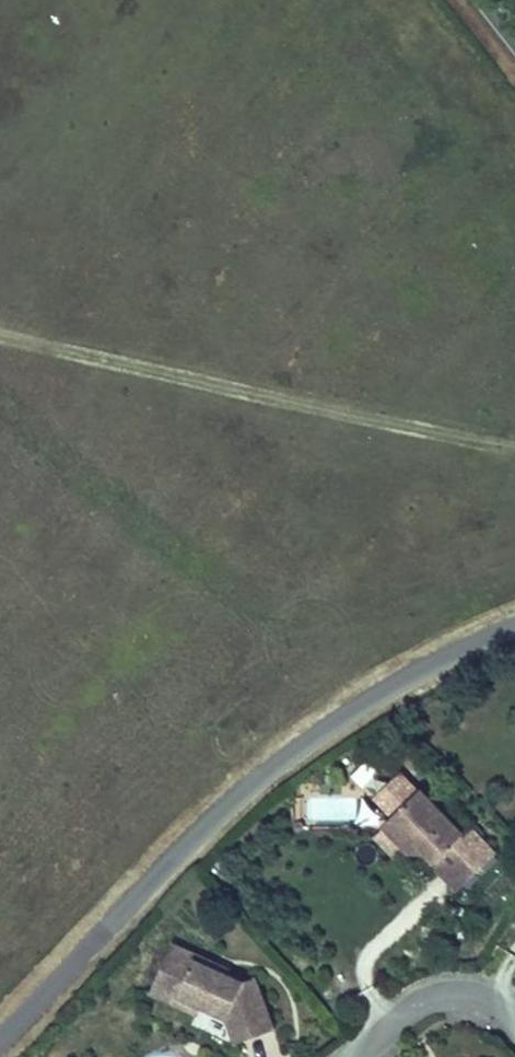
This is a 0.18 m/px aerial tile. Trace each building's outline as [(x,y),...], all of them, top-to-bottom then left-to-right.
[(375,799),(388,785),(377,773),(360,790),(361,791),(362,792),(362,793),(362,794),(363,795),(363,796),(364,797),(365,798),(366,799),(367,799),(368,800),(369,800),(370,800),(371,801),(372,802),(375,799)] [(475,896),(507,863),(480,836),(473,843),(430,801),(428,803),(409,785),(386,809),(404,828),(395,838),(397,839),(422,864),(436,862),(447,872),(448,871),(475,896)] [(422,864),(397,839),(387,849),(413,874),(422,864)] [(189,962),(184,973),(209,983),(213,971),(189,962)] [(270,992),(257,997),(243,991),(229,986),(232,978),(213,971),(209,983),(184,973),(173,1000),(198,1009),(194,1018),(217,1028),(241,1038),(252,1042),(258,1056),(270,1056),(294,1047),(270,992)] [(246,983),(232,978),(229,986),(243,991),(246,983)] [(198,1009),(173,1000),(167,1016),(214,1035),(217,1028),(194,1018),(198,1009)] [(252,1042),(241,1038),(250,1056),(258,1056),(252,1042)]
